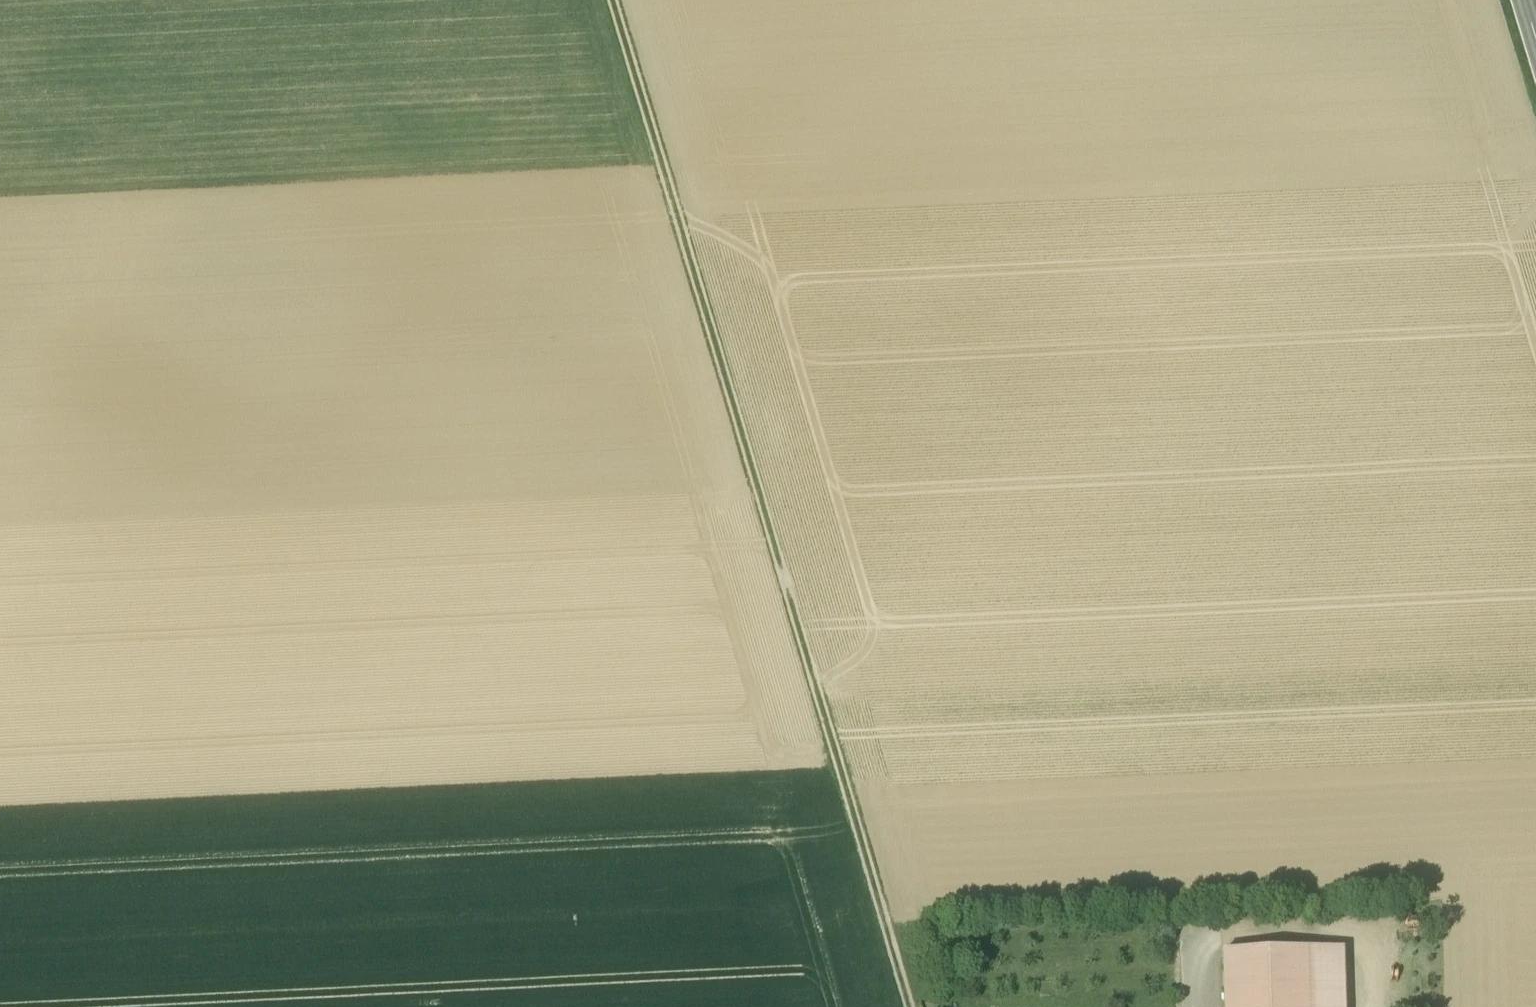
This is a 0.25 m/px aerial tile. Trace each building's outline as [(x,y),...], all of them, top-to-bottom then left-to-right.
[(1367,962),(1243,964),(1243,1006),(1367,1006),(1367,962)]
